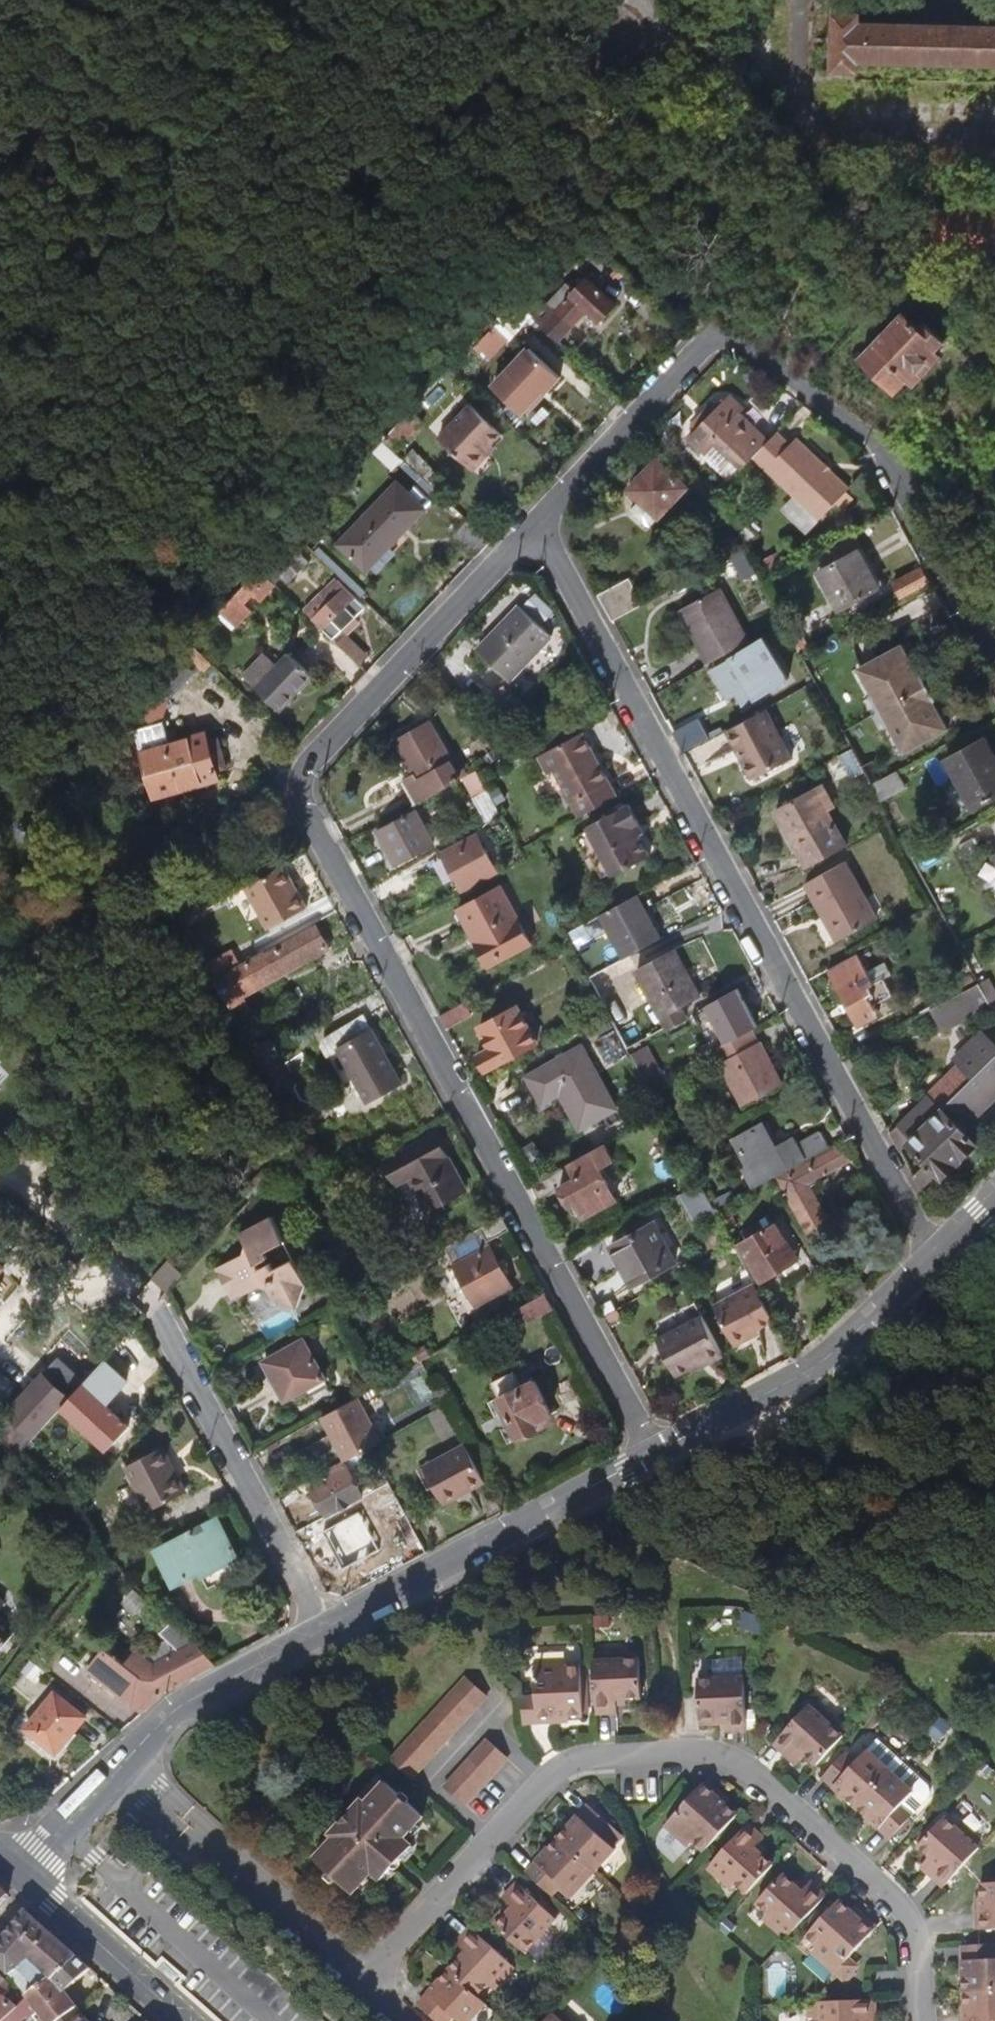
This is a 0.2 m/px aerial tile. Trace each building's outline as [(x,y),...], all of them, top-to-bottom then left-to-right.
[(853,35),(853,22),(828,22),(828,77),(852,78),(852,69),(994,71),(994,37),(853,35)] [(600,321),(615,306),(589,279),(576,292),(569,285),(535,319),(558,340),(589,310),(600,321)] [(532,317),(513,300),(498,316),(517,333),(532,317)] [(902,403),(931,372),(924,366),(936,353),(915,334),(904,346),(884,328),(843,373),(882,409),(894,396),(902,403)] [(505,341),(494,330),(478,347),(489,358),(505,341)] [(492,382),(527,414),(563,374),(528,342),(492,382)] [(725,399),(720,404),(731,414),(736,410),(725,399)] [(720,404),(720,403),(713,410),(709,406),(690,426),(693,429),(684,438),(710,462),(722,450),(741,467),(753,455),(763,444),(731,414),(720,404)] [(502,434),(473,406),(442,439),(475,470),(489,455),(485,452),(492,444),(502,434)] [(396,450),(424,420),(412,409),(384,439),(386,440),(396,450)] [(847,488),(794,438),(788,444),(775,431),(763,444),(753,455),(819,518),(847,488)] [(396,450),(386,440),(377,450),(396,468),(405,458),(396,450)] [(489,455),(496,448),(492,444),(485,452),(489,455)] [(649,529),(685,488),(654,460),(626,491),(638,502),(629,511),(631,517),(643,528),(649,529)] [(396,545),(428,512),(401,486),(341,547),(364,570),(392,541),(396,545)] [(291,580),(308,562),(292,546),(275,564),(291,580)] [(879,587),(859,549),(819,570),(839,609),(879,587)] [(930,583),(922,568),(894,583),(902,598),(930,583)] [(248,606),(271,580),(262,571),(221,616),(238,631),(255,612),(248,606)] [(643,603),(628,574),(596,591),(612,620),(643,603)] [(747,643),(718,587),(680,607),(709,663),(747,643)] [(339,640),(368,608),(348,588),(323,615),(316,608),(311,614),(339,640)] [(547,615),(554,599),(533,591),(526,606),(547,615)] [(510,680),(551,637),(520,608),(479,651),(510,680)] [(764,637),(720,663),(737,691),(744,705),(788,680),(764,637)] [(365,653),(349,638),(341,647),(357,662),(365,653)] [(216,666),(193,645),(187,652),(210,672),(216,666)] [(903,645),(860,669),(875,696),(871,698),(886,725),(889,723),(905,751),(948,728),(933,700),(928,703),(913,676),(919,673),(903,645)] [(284,712),(319,674),(295,652),(260,690),(284,712)] [(169,721),(171,706),(162,697),(189,668),(180,660),(140,703),(161,723),(153,725),(152,720),(139,724),(158,799),(223,782),(211,735),(175,744),(169,721)] [(737,691),(720,663),(711,668),(728,696),(737,691)] [(933,700),(919,673),(913,676),(928,703),(933,700)] [(793,755),(766,707),(727,729),(737,747),(739,746),(746,758),(744,759),(754,777),(793,755)] [(701,719),(674,734),(684,752),(711,737),(701,719)] [(460,781),(430,724),(397,741),(415,776),(401,783),(413,806),(460,781)] [(615,797),(579,732),(537,755),(547,774),(554,770),(579,816),(615,797)] [(986,739),(948,759),(974,808),(994,797),(994,756),(986,739)] [(739,746),(737,747),(744,759),(746,758),(739,746)] [(834,775),(856,763),(850,751),(828,763),(834,775)] [(882,777),(873,760),(862,767),(870,783),(873,782),(882,777)] [(905,785),(897,769),(882,777),(873,782),(881,797),(905,785)] [(498,810),(486,788),(474,794),(486,817),(498,810)] [(845,847),(814,789),(778,809),(809,867),(845,847)] [(649,855),(633,826),(637,823),(626,804),(586,827),(613,875),(649,855)] [(431,843),(414,809),(376,828),(393,862),(431,843)] [(495,873),(480,846),(485,843),(479,833),(440,853),(460,891),(495,873)] [(879,918),(847,861),(807,882),(826,916),(829,914),(842,938),(879,918)] [(309,910),(286,867),(247,888),(270,931),(309,910)] [(527,944),(497,888),(458,908),(488,964),(527,944)] [(657,941),(634,897),(600,915),(624,959),(657,941)] [(242,999),(329,950),(318,930),(231,978),(242,999)] [(701,997),(675,949),(637,969),(663,1017),(680,1008),(701,997)] [(892,993),(885,980),(868,949),(830,970),(859,1023),(877,1013),(872,1004),(892,993)] [(237,953),(209,969),(216,982),(244,967),(237,953)] [(909,984),(902,970),(885,980),(892,993),(909,984)] [(933,1038),(991,1005),(979,983),(920,1015),(933,1038)] [(607,1011),(595,989),(585,994),(593,1008),(596,1007),(600,1015),(607,1011)] [(753,1015),(740,989),(725,997),(738,1023),(753,1015)] [(738,1023),(725,997),(700,1010),(719,1047),(749,1031),(759,1025),(753,1015),(738,1023)] [(445,1028),(471,1014),(465,1002),(439,1016),(445,1028)] [(680,1008),(663,1017),(668,1029),(686,1019),(680,1008)] [(534,1045),(515,1009),(478,1028),(489,1049),(476,1056),(484,1072),(534,1045)] [(401,1084),(364,1017),(321,1040),(328,1055),(340,1049),(368,1102),(401,1084)] [(778,1088),(749,1031),(719,1047),(712,1050),(741,1107),(778,1088)] [(994,1095),(994,1043),(984,1032),(955,1061),(961,1066),(930,1096),(963,1128),(994,1095)] [(579,1049),(523,1078),(539,1109),(559,1098),(578,1133),(614,1113),(579,1049)] [(944,1176),(978,1143),(963,1128),(930,1096),(892,1134),(902,1152),(911,1144),(927,1160),(939,1172),(944,1176)] [(774,1177),(830,1147),(822,1133),(798,1146),(793,1138),(777,1147),(765,1125),(737,1140),(751,1167),(747,1169),(756,1187),(774,1177)] [(468,1190),(438,1136),(388,1163),(418,1217),(468,1190)] [(810,1186),(820,1180),(818,1177),(850,1159),(843,1146),(780,1180),(808,1231),(828,1220),(810,1186)] [(613,1200),(596,1167),(609,1160),(602,1147),(530,1186),(538,1200),(559,1189),(568,1206),(573,1203),(580,1217),(613,1200)] [(922,1190),(939,1172),(927,1160),(913,1174),(922,1190)] [(698,1221),(718,1210),(702,1181),(682,1191),(698,1221)] [(308,1281),(295,1258),(276,1269),(272,1262),(261,1269),(258,1263),(269,1256),(266,1251),(285,1240),(272,1216),(241,1233),(247,1244),(245,1254),(217,1269),(234,1299),(262,1284),(271,1287),(278,1299),(299,1305),(308,1281)] [(677,1265),(656,1224),(610,1247),(631,1288),(677,1265)] [(793,1265),(773,1227),(758,1235),(757,1232),(743,1239),(745,1242),(737,1246),(758,1285),(793,1265)] [(451,1254),(486,1236),(482,1228),(447,1247),(451,1254)] [(514,1287),(492,1247),(457,1266),(479,1306),(514,1287)] [(0,1268),(0,1285),(9,1276),(0,1268)] [(747,1336),(774,1321),(754,1284),(712,1307),(734,1347),(749,1339),(747,1336)] [(525,1326),(553,1310),(544,1294),(516,1310),(525,1326)] [(678,1378),(722,1354),(702,1318),(658,1341),(678,1378)] [(321,1380),(301,1342),(263,1363),(283,1400),(321,1380)] [(60,1409),(87,1380),(67,1362),(1,1435),(20,1453),(60,1409)] [(84,1430),(126,1383),(103,1362),(87,1380),(60,1409),(84,1430)] [(557,1412),(538,1380),(522,1389),(513,1374),(493,1386),(523,1438),(540,1428),(538,1423),(557,1412)] [(381,1441),(358,1397),(323,1417),(346,1460),(369,1447),(381,1441)] [(198,1483),(176,1437),(140,1455),(162,1501),(198,1483)] [(486,1482),(466,1444),(423,1467),(444,1505),(486,1482)] [(361,1498),(342,1464),(330,1470),(334,1477),(311,1490),(326,1517),(361,1498)] [(311,1490),(334,1477),(330,1470),(307,1483),(311,1490)] [(651,1517),(634,1509),(631,1516),(648,1523),(651,1517)] [(210,1576),(238,1562),(217,1521),(157,1552),(176,1588),(208,1572),(210,1576)] [(0,1612),(0,1649),(18,1626),(0,1612)] [(166,1691),(215,1666),(172,1624),(160,1636),(169,1644),(180,1654),(152,1670),(149,1664),(143,1659),(137,1654),(125,1668),(105,1652),(89,1671),(141,1713),(163,1693),(166,1691)] [(152,1670),(180,1654),(169,1644),(143,1659),(149,1664),(152,1670)] [(642,1696),(641,1656),(595,1658),(598,1711),(619,1710),(619,1696),(642,1696)] [(586,1713),(583,1664),(569,1665),(568,1657),(536,1659),(538,1695),(539,1721),(565,1720),(565,1714),(586,1713)] [(710,1678),(745,1676),(744,1669),(709,1671),(710,1678)] [(410,1774),(486,1692),(466,1674),(391,1756),(410,1774)] [(748,1729),(745,1676),(710,1678),(698,1679),(701,1719),(725,1717),(726,1730),(748,1729)] [(539,1721),(538,1695),(524,1696),(525,1722),(539,1721)] [(814,1696),(810,1701),(844,1732),(848,1727),(814,1696)] [(85,1720),(54,1697),(27,1733),(58,1756),(85,1720)] [(817,1762),(844,1732),(810,1701),(774,1741),(789,1755),(799,1745),(817,1762)] [(859,1805),(901,1756),(878,1736),(858,1759),(846,1749),(824,1775),(859,1805)] [(464,1803),(508,1755),(487,1737),(444,1784),(464,1803)] [(892,1835),(935,1786),(901,1756),(859,1805),(892,1835)] [(705,1847),(739,1810),(723,1796),(727,1792),(708,1775),(666,1822),(691,1844),(696,1839),(705,1847)] [(372,1869),(403,1834),(394,1826),(413,1805),(386,1779),(366,1800),(363,1797),(331,1832),(334,1834),(315,1855),(343,1881),(362,1860),(372,1869)] [(618,1847),(606,1836),(616,1825),(591,1802),(561,1835),(598,1869),(618,1847)] [(946,1884),(982,1843),(948,1812),(921,1842),(939,1859),(930,1869),(946,1884)] [(776,1861),(757,1843),(765,1834),(750,1820),(714,1860),(748,1891),(776,1861)] [(577,1893),(598,1869),(561,1835),(529,1870),(555,1893),(566,1882),(577,1893)] [(793,1931),(829,1891),(814,1877),(805,1886),(786,1869),(759,1899),(793,1931)] [(526,1948),(557,1915),(517,1878),(502,1894),(508,1899),(512,1903),(496,1921),(526,1948)] [(983,1881),(984,1902),(979,1902),(980,1927),(994,1926),(994,1880),(983,1881)] [(838,1969),(880,1923),(862,1907),(859,1911),(843,1897),(810,1933),(821,1942),(815,1949),(838,1969)] [(492,1917),(496,1921),(512,1903),(508,1899),(492,1917)] [(77,1956),(48,1930),(25,1909),(0,1941),(0,1964),(10,1976),(18,1968),(33,1984),(24,1993),(29,2000),(77,1956)] [(479,1993),(510,1959),(470,1923),(456,1939),(466,1948),(449,1966),(479,1993)] [(966,1943),(968,1990),(994,1988),(994,1942),(966,1943)] [(65,1991),(91,1968),(77,1956),(29,2000),(46,2020),(64,2020),(79,2008),(65,1991)] [(186,1983),(167,1966),(162,1971),(181,1988),(186,1983)] [(487,2000),(479,1993),(449,1966),(418,2001),(440,2020),(447,2020),(454,2014),(462,2020),(467,2020),(487,2000)] [(4,1992),(7,1990),(7,1986),(2,1980),(3,1977),(0,1973),(0,2020),(6,2020),(18,2010),(4,1992)] [(968,1990),(970,2020),(994,2020),(994,1988),(968,1990)] [(877,1997),(823,1999),(824,2020),(865,2020),(878,2020),(877,1997)] [(79,2008),(64,2020),(89,2020),(79,2008)]
